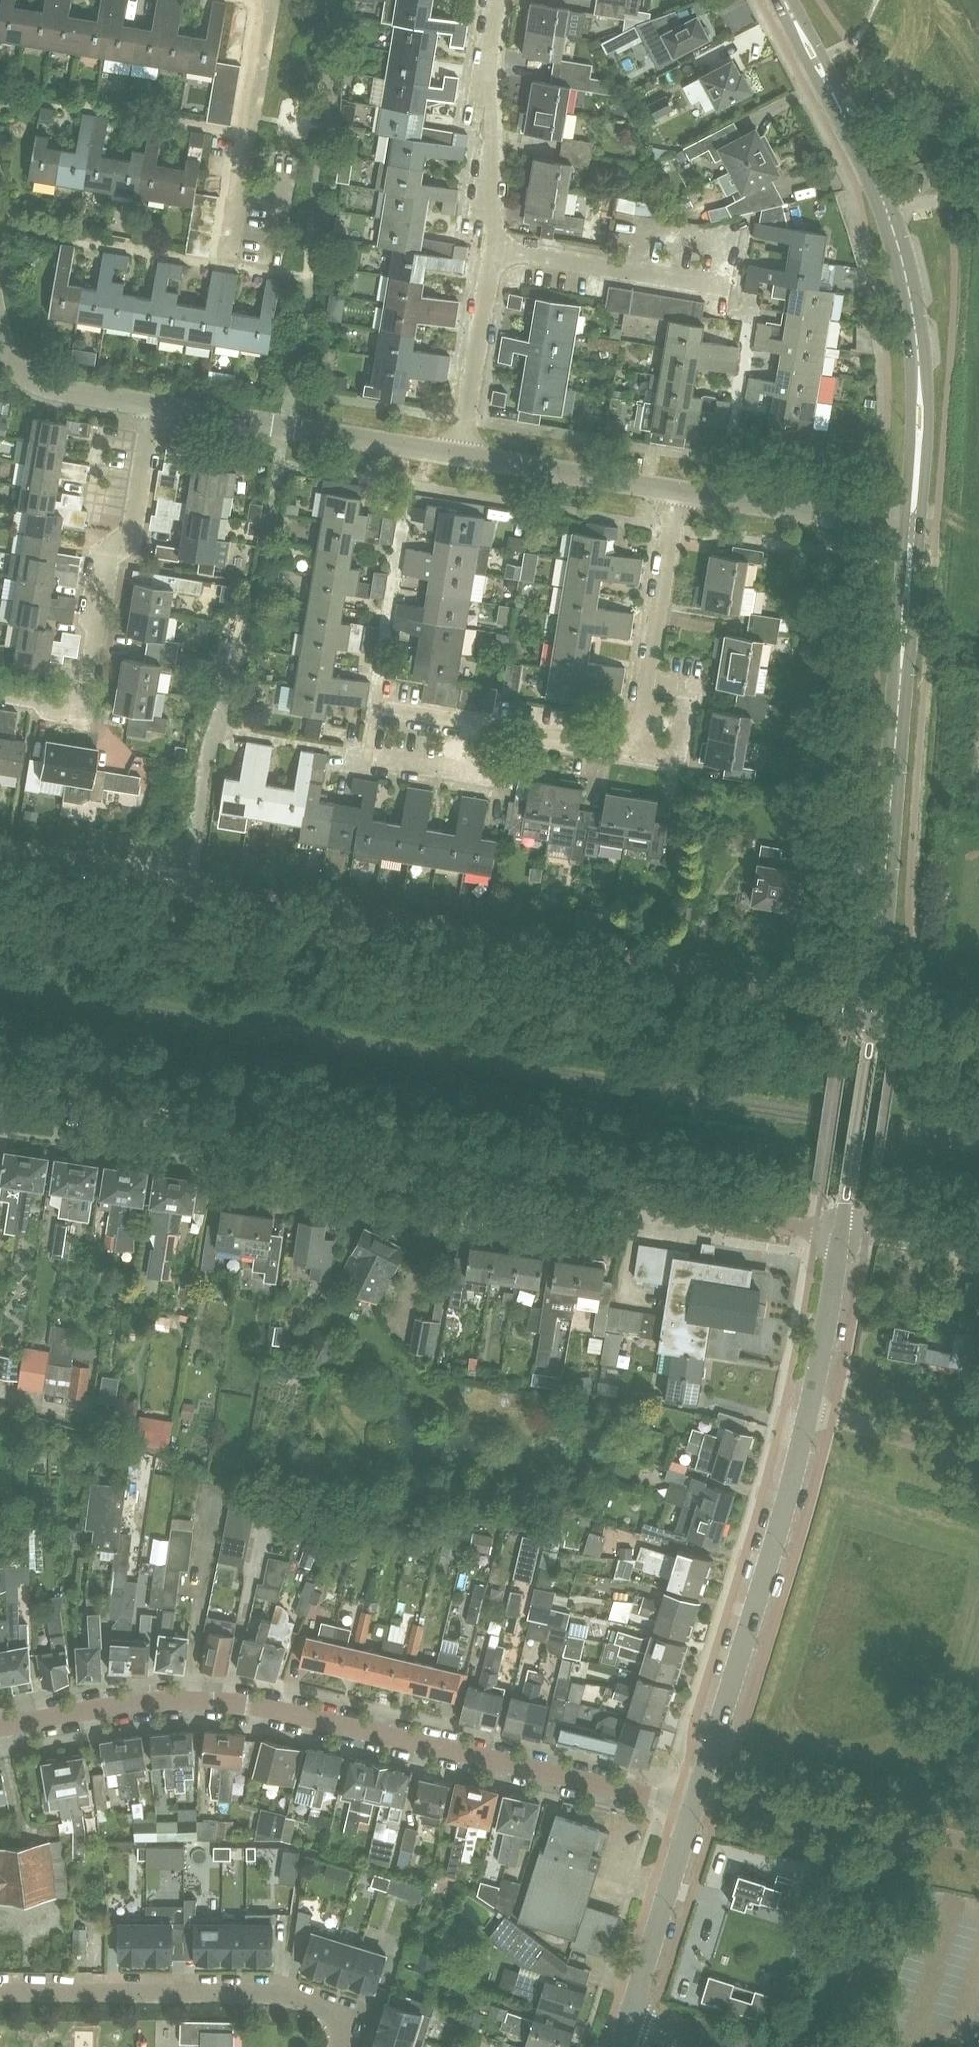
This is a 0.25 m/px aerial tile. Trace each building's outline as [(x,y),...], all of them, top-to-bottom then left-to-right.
[(0,6),(0,38),(23,42),(28,9),(14,7),(15,0),(1,0),(0,6)] [(28,9),(23,42),(50,47),(58,0),(43,0),(42,12),(28,9)] [(50,47),(77,51),(83,19),(68,16),(71,0),(58,0),(50,47)] [(105,56),(114,0),(100,0),(97,21),(83,19),(77,51),(105,56)] [(105,56),(131,60),(137,27),(122,25),(127,0),(114,0),(105,56)] [(170,0),(156,0),(151,30),(137,27),(131,60),(159,65),(170,0)] [(159,65),(186,69),(191,37),(176,34),(182,0),(170,0),(159,65)] [(437,30),(451,33),(464,35),(466,23),(428,16),(431,1),(425,0),(386,0),(383,21),(393,23),(395,23),(437,30)] [(597,1),(626,6),(624,19),(622,32),(637,24),(649,19),(650,14),(638,12),(640,0),(597,0),(597,1)] [(626,6),(597,1),(594,14),(624,19),(626,6)] [(214,74),(214,73),(216,61),(225,4),(212,2),(205,39),(191,37),(186,69),(214,74)] [(526,28),(566,34),(570,9),(530,2),(526,28)] [(622,32),(603,41),(609,52),(617,47),(620,51),(644,38),(659,66),(676,57),(675,55),(709,37),(707,34),(711,33),(707,25),(703,27),(698,16),(682,24),(674,29),(666,14),(649,19),(637,24),(622,32)] [(395,23),(390,51),(432,58),(437,30),(395,23)] [(561,58),(566,34),(526,28),(521,54),(561,61),(559,72),(590,77),(593,63),(561,58)] [(462,48),(464,35),(451,33),(449,46),(462,48)] [(390,51),(386,78),(428,85),(432,58),(390,51)] [(240,65),(216,61),(214,73),(238,77),(240,65)] [(733,61),(684,87),(693,102),(700,99),(706,111),(717,105),(718,107),(751,90),(749,87),(750,84),(747,77),(744,76),(742,74),(740,75),(733,61)] [(532,79),(528,105),(567,112),(571,87),(588,90),(590,77),(559,72),(557,84),(532,79)] [(214,73),(214,74),(213,85),(236,89),(238,77),(214,73)] [(444,75),(442,88),(455,90),(457,77),(444,75)] [(442,88),(428,85),(386,78),(381,105),(423,112),(424,105),(440,100),(453,102),(455,90),(442,88)] [(628,91),(634,87),(630,79),(623,83),(628,91)] [(234,101),(236,89),(213,85),(211,96),(234,101)] [(649,104),(656,118),(674,109),(667,95),(649,104)] [(211,96),(208,109),(232,113),(234,101),(211,96)] [(381,134),(388,135),(419,140),(452,146),(464,148),(466,135),(454,132),(451,132),(421,127),(423,112),(381,105),(376,133),(381,134)] [(563,137),(567,112),(528,105),(527,111),(525,111),(521,132),(563,139),(561,150),(592,155),(594,142),(563,137)] [(54,109),(41,106),(38,119),(51,122),(54,109)] [(230,126),(232,113),(208,109),(206,122),(230,126)] [(84,185),(93,128),(95,116),(82,114),(80,126),(77,140),(76,151),(62,149),(56,180),(84,185)] [(95,116),(93,128),(84,185),(111,190),(116,158),(101,156),(106,130),(108,118),(95,116)] [(134,136),(148,138),(150,125),(137,123),(134,136)] [(148,138),(145,152),(138,195),(165,200),(170,168),(156,165),(158,154),(160,140),(162,127),(150,125),(148,138)] [(724,157),(731,170),(771,148),(764,135),(760,137),(756,129),(720,148),(712,133),(683,148),(689,160),(709,149),(715,161),(724,157)] [(165,200),(192,204),(195,191),(202,148),(205,135),(192,132),(189,146),(185,170),(170,168),(165,200)] [(56,180),(62,149),(47,146),(48,136),(36,133),(29,176),(56,180)] [(384,162),(389,163),(422,168),(424,154),(462,161),(464,148),(452,146),(419,140),(388,135),(384,162)] [(779,162),(771,148),(731,170),(745,196),(726,207),(709,210),(712,221),(731,217),(765,208),(753,186),(779,173),(775,165),(779,162)] [(111,190),(138,195),(145,152),(132,150),(130,161),(116,158),(111,190)] [(529,183),(567,189),(571,166),(590,169),(592,155),(561,150),(559,163),(533,158),(529,183)] [(422,168),(389,163),(384,162),(379,161),(375,189),(387,191),(428,198),(443,201),(455,202),(457,190),(420,183),(422,168)] [(563,212),(567,189),(529,183),(525,210),(551,214),(549,224),(545,224),(543,237),(554,238),(556,227),(584,231),(586,216),(563,212)] [(219,196),(195,191),(192,204),(217,208),(219,196)] [(387,191),(383,217),(424,224),(428,198),(387,191)] [(681,211),(690,206),(684,196),(675,200),(681,211)] [(615,211),(646,216),(655,217),(657,203),(617,197),(615,211)] [(441,213),(453,215),(455,202),(443,201),(441,213)] [(215,219),(217,208),(192,204),(190,215),(215,219)] [(190,215),(188,228),(213,232),(215,219),(190,215)] [(424,224),(383,217),(378,245),(394,248),(419,252),(452,257),(454,245),(454,244),(421,239),(424,224)] [(791,241),(788,256),(822,261),(827,234),(756,222),(754,235),(791,241)] [(148,242),(149,231),(134,228),(133,233),(132,239),(148,242)] [(188,228),(186,240),(210,244),(213,232),(188,228)] [(186,240),(184,252),(208,257),(210,244),(186,240)] [(68,275),(71,260),(73,247),(59,245),(57,258),(55,273),(48,315),(76,320),(82,287),(67,284),(68,275)] [(454,245),(452,257),(465,259),(467,247),(454,245)] [(394,248),(389,275),(423,281),(425,267),(462,273),(465,259),(452,257),(419,252),(394,248)] [(99,264),(97,279),(96,289),(82,287),(76,320),(103,324),(110,281),(113,267),(115,254),(101,251),(99,264)] [(127,256),(115,254),(113,267),(125,269),(127,256)] [(818,289),(822,261),(788,256),(786,270),(749,264),(747,277),(760,279),(775,282),(818,289)] [(136,296),(130,329),(157,334),(169,263),(157,261),(154,274),(152,289),(151,299),(136,296)] [(157,334),(157,339),(185,344),(191,305),(176,303),(182,265),(169,263),(157,334)] [(191,305),(185,344),(211,348),(212,343),(224,272),(211,270),(205,308),(191,305)] [(237,274),(224,272),(212,343),(239,347),(245,314),(231,311),(237,274)] [(423,281),(389,275),(385,302),(456,314),(458,301),(420,295),(423,281)] [(745,290),(758,292),(760,279),(747,277),(745,290)] [(260,316),(245,314),(239,347),(268,352),(280,282),(266,279),(260,316)] [(123,283),(110,281),(103,324),(130,329),(136,296),(121,294),(123,283)] [(790,298),(788,312),(831,319),(836,292),(818,289),(775,282),(772,295),(790,298)] [(604,309),(628,313),(632,290),(609,286),(604,309)] [(632,290),(628,313),(628,314),(640,316),(644,292),(632,290)] [(640,316),(652,318),(656,294),(644,292),(640,316)] [(522,295),(519,295),(510,293),(508,307),(520,309),(522,295)] [(668,296),(656,294),(652,318),(664,320),(668,296)] [(670,320),(677,321),(680,298),(668,296),(664,320),(670,321),(670,320)] [(576,332),(580,305),(537,298),(532,325),(576,332)] [(680,298),(677,321),(689,323),(693,300),(680,298)] [(693,300),(689,323),(701,325),(705,302),(693,300)] [(385,302),(380,329),(414,335),(416,321),(454,328),(456,314),(385,302)] [(827,346),(831,319),(788,312),(787,319),(783,318),(782,325),(771,323),(771,324),(758,322),(756,334),(769,337),(783,339),(827,346)] [(739,347),(725,344),(711,343),(702,341),(705,326),(701,325),(689,323),(677,321),(670,320),(670,321),(665,347),(736,359),(739,347)] [(571,360),(576,332),(532,325),(530,340),(503,336),(501,349),(513,351),(527,353),(571,360)] [(622,328),(617,327),(611,331),(610,336),(620,338),(622,328)] [(380,329),(375,357),(447,369),(449,356),(411,350),(414,335),(380,329)] [(769,337),(756,334),(754,347),(781,352),(779,366),(822,373),(827,346),(783,339),(769,337)] [(665,347),(661,375),(695,381),(697,366),(734,372),(736,359),(665,347)] [(513,351),(501,349),(499,361),(511,364),(513,351)] [(571,360),(527,353),(523,380),(566,387),(571,360)] [(407,375),(444,382),(447,369),(375,357),(371,385),(361,383),(359,395),(402,402),(407,375)] [(817,401),(822,373),(779,366),(776,381),(749,377),(747,389),(760,392),(774,394),(817,401)] [(661,375),(656,402),(727,414),(729,401),(716,399),(715,397),(704,395),(702,397),(692,395),(695,381),(661,375)] [(561,415),(566,387),(523,380),(518,408),(561,415)] [(758,404),(760,392),(747,389),(745,402),(758,404)] [(506,392),(494,391),(492,404),(504,406),(506,392)] [(774,394),(770,421),(813,428),(817,401),(774,394)] [(867,407),(874,408),(876,400),(868,399),(867,407)] [(656,402),(656,403),(651,431),(657,432),(655,442),(666,444),(668,433),(685,436),(688,421),(724,426),(727,414),(656,402)] [(31,419),(27,442),(62,447),(64,434),(87,438),(89,423),(65,420),(64,424),(31,419)] [(808,456),(813,428),(770,421),(765,449),(808,456)] [(740,432),(738,445),(751,446),(753,433),(740,432)] [(59,462),(62,447),(27,442),(24,464),(86,474),(87,467),(59,462)] [(166,449),(163,469),(162,471),(177,473),(181,451),(166,449)] [(24,464),(20,487),(54,493),(56,479),(84,484),(86,474),(24,464)] [(237,474),(227,472),(193,467),(190,489),(223,495),(234,496),(237,474)] [(54,493),(20,487),(16,510),(25,512),(65,518),(66,509),(52,507),(54,493)] [(220,517),(223,495),(190,489),(187,504),(158,499),(157,507),(220,517)] [(326,491),(321,518),(394,529),(396,517),(358,511),(360,497),(326,491)] [(437,530),(436,538),(477,544),(482,516),(446,510),(447,506),(442,505),(426,503),(425,507),(426,507),(424,521),(438,523),(437,530)] [(302,505),(290,504),(288,513),(300,515),(302,505)] [(413,505),(411,518),(424,521),(426,507),(425,507),(413,505)] [(216,540),(220,517),(157,507),(155,516),(185,521),(182,535),(216,540)] [(85,512),(66,509),(65,518),(25,512),(21,534),(56,540),(58,526),(83,530),(85,512)] [(392,542),(394,529),(321,518),(317,545),(352,551),(354,536),(392,542)] [(262,522),(254,521),(250,520),(248,533),(260,535),(262,522)] [(588,521),(586,533),(607,536),(609,525),(588,521)] [(608,536),(607,536),(586,533),(573,531),(569,559),(640,570),(642,557),(605,552),(608,536)] [(54,554),(56,540),(21,534),(18,557),(68,565),(69,556),(54,554)] [(228,542),(216,540),(182,535),(180,548),(156,544),(154,557),(178,561),(179,557),(200,560),(198,573),(214,575),(216,563),(224,564),(228,542)] [(490,546),(477,544),(436,538),(434,552),(406,547),(404,561),(431,565),(473,572),(486,574),(490,546)] [(352,551),(317,545),(313,573),(357,581),(359,567),(350,565),(352,551)] [(710,554),(706,581),(745,587),(749,562),(762,564),(764,551),(734,546),(732,558),(710,554)] [(14,578),(49,584),(51,571),(78,575),(79,566),(68,565),(18,557),(10,555),(6,577),(14,578)] [(640,570),(569,559),(564,587),(599,592),(601,577),(638,583),(640,570)] [(429,577),(427,592),(469,599),(473,572),(431,565),(404,561),(402,573),(429,577)] [(371,583),(384,585),(386,571),(374,569),(371,583)] [(313,573),(308,600),(343,606),(345,591),(382,597),(384,585),(371,583),(357,581),(313,573)] [(173,590),(187,592),(200,594),(202,581),(158,574),(156,586),(136,583),(132,609),(169,615),(173,590)] [(47,599),(49,584),(14,578),(11,601),(73,612),(75,600),(57,597),(56,600),(47,599)] [(751,614),(749,626),(779,631),(788,632),(790,620),(755,614),(759,589),(745,587),(706,581),(705,583),(701,582),(697,606),(751,614)] [(564,587),(560,613),(631,625),(633,612),(597,606),(599,592),(564,587)] [(410,604),(408,617),(423,619),(464,626),(469,599),(427,592),(425,606),(410,604)] [(308,600),(304,628),(376,640),(379,626),(341,620),(343,606),(308,600)] [(7,624),(17,625),(42,630),(44,619),(71,624),(73,612),(11,601),(7,624)] [(410,604),(397,602),(395,615),(408,617),(410,604)] [(165,640),(169,615),(132,609),(128,635),(148,639),(146,650),(177,655),(179,642),(165,640)] [(556,641),(590,646),(593,632),(629,637),(631,625),(560,613),(556,641)] [(423,619),(408,617),(395,615),(393,627),(406,629),(405,631),(422,633),(419,646),(419,647),(460,654),(464,626),(423,619)] [(51,631),(42,630),(17,625),(13,648),(62,656),(75,658),(76,650),(49,645),(51,631)] [(721,636),(718,659),(759,666),(763,641),(777,643),(779,631),(749,626),(747,637),(727,633),(727,637),(721,636)] [(337,645),(374,651),(376,640),(304,628),(300,654),(334,660),(337,645)] [(556,641),(552,668),(623,679),(625,667),(588,661),(590,646),(556,641)] [(397,672),(396,678),(424,683),(425,676),(437,678),(449,680),(456,681),(460,654),(419,647),(418,655),(417,660),(413,660),(413,658),(412,658),(412,659),(411,658),(402,657),(402,659),(400,672),(397,672)] [(62,656),(13,648),(10,670),(44,676),(46,662),(61,665),(62,656)] [(174,673),(177,655),(146,650),(144,662),(124,659),(119,685),(157,691),(160,670),(174,673)] [(300,654),(295,682),(368,694),(370,681),(332,675),(334,660),(300,654)] [(389,657),(387,670),(397,672),(400,672),(402,659),(389,657)] [(755,691),(759,666),(718,659),(714,681),(719,681),(718,686),(738,689),(736,701),(767,706),(769,693),(755,691)] [(548,696),(582,701),(584,686),(621,692),(623,679),(552,668),(548,696)] [(832,677),(843,679),(844,669),(833,668),(832,677)] [(437,678),(425,676),(424,683),(421,700),(433,702),(437,678)] [(445,704),(449,680),(437,678),(433,702),(445,704)] [(461,682),(456,681),(449,680),(445,704),(457,706),(461,682)] [(281,685),(277,708),(309,714),(323,716),(325,716),(328,701),(366,706),(368,694),(295,682),(294,687),(281,685)] [(461,682),(457,706),(469,708),(473,684),(461,682)] [(485,686),(473,684),(469,708),(482,710),(485,686)] [(153,716),(157,691),(119,685),(115,711),(131,714),(128,734),(147,737),(148,729),(165,732),(167,719),(153,716)] [(497,688),(485,686),(482,710),(493,711),(497,688)] [(767,706),(736,701),(735,711),(709,707),(709,709),(706,728),(711,729),(710,735),(747,741),(751,716),(765,719),(767,706)] [(0,737),(0,774),(18,777),(23,742),(9,740),(10,731),(14,731),(17,713),(4,711),(0,737)] [(743,766),(747,741),(710,735),(708,742),(703,741),(700,758),(699,760),(703,760),(704,760),(726,764),(724,777),(754,782),(756,769),(743,766)] [(39,779),(63,783),(69,745),(43,740),(40,762),(28,760),(22,791),(37,793),(39,779)] [(219,810),(246,814),(259,742),(245,740),(239,778),(224,775),(219,810)] [(246,814),(274,818),(280,784),(265,782),(271,744),(259,742),(246,814)] [(96,749),(69,745),(63,783),(60,802),(80,805),(86,801),(100,803),(102,789),(137,795),(140,778),(92,770),(96,749)] [(175,755),(188,757),(189,748),(177,746),(175,755)] [(274,818),(302,823),(306,798),(309,779),(314,751),(299,748),(294,786),(280,784),(274,818)] [(309,847),(312,842),(327,845),(334,801),(325,800),(326,792),(320,791),(326,752),(314,751),(309,779),(306,798),(302,823),(298,846),(309,847)] [(351,790),(364,792),(366,779),(353,777),(351,790)] [(583,861),(591,809),(580,807),(583,786),(579,786),(580,781),(559,777),(558,782),(557,782),(551,819),(549,834),(548,839),(572,843),(569,859),(583,861)] [(522,830),(549,834),(551,819),(557,782),(531,778),(527,799),(515,797),(510,827),(513,828),(512,831),(511,831),(510,834),(521,835),(522,830)] [(381,861),(382,855),(387,821),(373,818),(379,781),(366,779),(364,792),(362,805),(355,849),(354,857),(381,861)] [(382,855),(409,859),(420,788),(407,786),(401,823),(387,821),(382,855)] [(591,809),(584,854),(598,857),(600,843),(624,847),(624,844),(632,794),(632,789),(612,786),(611,791),(607,790),(603,811),(591,809)] [(409,859),(437,864),(442,829),(427,827),(433,790),(420,788),(409,859)] [(648,851),(662,853),(667,821),(655,819),(658,799),(632,794),(624,844),(649,848),(648,851)] [(437,864),(464,868),(475,797),(462,795),(456,832),(442,829),(437,864)] [(475,797),(464,868),(492,872),(497,838),(482,836),(488,799),(475,797)] [(327,845),(355,849),(362,805),(334,801),(327,845)] [(798,910),(806,860),(780,856),(782,848),(761,844),(752,903),(798,910)] [(396,890),(395,895),(403,896),(404,888),(399,887),(396,890)] [(9,1201),(5,1231),(16,1233),(17,1223),(19,1210),(28,1154),(21,1153),(21,1151),(12,1150),(12,1152),(7,1151),(2,1183),(2,1184),(0,1198),(0,1199),(9,1201)] [(17,1223),(16,1233),(27,1234),(33,1188),(44,1190),(49,1157),(45,1157),(45,1154),(35,1153),(35,1155),(28,1154),(19,1210),(17,1223)] [(60,1216),(70,1217),(78,1162),(70,1160),(70,1158),(61,1157),(61,1159),(56,1158),(52,1191),(53,1191),(52,1202),(62,1204),(60,1216)] [(85,1162),(78,1162),(70,1217),(90,1220),(93,1197),(94,1197),(98,1165),(93,1164),(93,1161),(85,1160),(85,1162)] [(100,1208),(111,1210),(107,1234),(118,1235),(128,1169),(120,1168),(121,1166),(112,1164),(111,1167),(107,1166),(100,1208)] [(116,1246),(116,1248),(134,1248),(134,1227),(129,1226),(130,1218),(141,1220),(144,1204),(149,1172),(144,1171),(144,1169),(135,1168),(135,1170),(128,1169),(120,1225),(118,1235),(116,1246)] [(161,1174),(156,1173),(152,1205),(164,1207),(163,1213),(151,1211),(148,1231),(158,1233),(155,1250),(152,1250),(149,1266),(163,1268),(165,1257),(169,1232),(178,1177),(170,1175),(170,1173),(161,1171),(161,1174)] [(184,1178),(178,1177),(169,1232),(165,1257),(175,1259),(183,1210),(205,1213),(208,1193),(196,1192),(198,1179),(193,1179),(194,1177),(185,1175),(184,1178)] [(224,1209),(221,1226),(220,1234),(208,1232),(202,1267),(215,1269),(219,1247),(243,1251),(249,1213),(224,1209)] [(275,1217),(249,1213),(243,1251),(256,1253),(254,1269),(266,1271),(265,1281),(277,1282),(283,1244),(271,1242),(275,1217)] [(314,1263),(312,1276),(330,1279),(337,1240),(325,1238),(327,1225),(302,1221),(296,1260),(314,1263)] [(56,1222),(54,1237),(55,1237),(65,1238),(68,1224),(57,1222),(56,1222)] [(389,1279),(405,1249),(389,1241),(389,1238),(383,1235),(380,1236),(365,1228),(337,1283),(378,1304),(382,1295),(389,1279)] [(107,1234),(106,1245),(116,1246),(118,1235),(107,1234)] [(634,1278),(651,1280),(657,1247),(639,1244),(634,1278)] [(495,1250),(470,1246),(465,1276),(490,1280),(495,1250)] [(672,1249),(657,1247),(651,1280),(667,1283),(672,1249)] [(667,1283),(669,1283),(684,1285),(688,1258),(689,1252),(672,1249),(667,1283)] [(519,1254),(495,1250),(490,1280),(514,1284),(519,1254)] [(544,1258),(519,1254),(514,1284),(539,1288),(544,1258)] [(539,1331),(537,1345),(551,1347),(552,1347),(557,1314),(558,1312),(549,1310),(551,1299),(575,1302),(577,1293),(576,1293),(580,1263),(576,1263),(570,1262),(571,1258),(569,1255),(559,1254),(556,1256),(556,1260),(555,1260),(552,1283),(551,1289),(545,1288),(542,1307),(538,1331),(539,1331)] [(701,1260),(688,1258),(684,1285),(669,1283),(660,1339),(674,1341),(679,1344),(679,1351),(704,1354),(737,1360),(743,1326),(754,1327),(756,1314),(764,1316),(766,1303),(758,1301),(760,1288),(749,1286),(752,1268),(713,1262),(714,1256),(702,1254),(701,1260)] [(576,1293),(577,1293),(600,1296),(605,1263),(603,1260),(593,1259),(590,1261),(590,1265),(580,1263),(576,1293)] [(433,1354),(439,1321),(446,1277),(440,1276),(433,1320),(416,1317),(410,1351),(433,1354)] [(193,1295),(195,1279),(181,1277),(179,1293),(193,1295)] [(448,1307),(447,1312),(460,1314),(461,1307),(462,1307),(465,1288),(465,1284),(452,1282),(448,1307)] [(931,1284),(930,1296),(942,1296),(942,1284),(931,1284)] [(514,1291),(504,1290),(502,1305),(512,1306),(514,1291)] [(597,1310),(593,1332),(606,1334),(606,1331),(610,1306),(598,1304),(597,1310)] [(538,1331),(542,1307),(531,1306),(527,1329),(538,1331)] [(606,1331),(640,1336),(652,1338),(656,1314),(610,1306),(606,1331)] [(156,1329),(168,1331),(171,1314),(159,1312),(156,1329)] [(917,1359),(925,1360),(928,1342),(920,1340),(921,1339),(914,1338),(915,1329),(909,1328),(910,1326),(896,1323),(894,1334),(891,1333),(891,1337),(888,1337),(885,1350),(888,1350),(887,1354),(916,1360),(917,1359)] [(283,1326),(270,1324),(267,1342),(280,1344),(283,1326)] [(48,1362),(44,1391),(69,1395),(74,1357),(76,1344),(78,1332),(79,1328),(56,1325),(53,1345),(52,1351),(50,1362),(48,1362)] [(326,1368),(341,1344),(314,1328),(300,1352),(326,1368)] [(606,1331),(606,1334),(601,1362),(617,1365),(622,1333),(606,1331)] [(674,1341),(660,1339),(659,1348),(661,1349),(657,1371),(670,1373),(700,1378),(702,1368),(704,1354),(679,1351),(679,1344),(674,1341)] [(23,1357),(19,1380),(18,1387),(44,1391),(48,1362),(50,1362),(52,1351),(24,1347),(23,1357)] [(0,1354),(0,1377),(19,1380),(23,1357),(0,1354)] [(74,1357),(69,1395),(86,1398),(92,1360),(74,1357)] [(503,1368),(488,1366),(486,1380),(501,1382),(503,1368)] [(700,1378),(670,1373),(666,1399),(696,1404),(700,1378)] [(590,1375),(577,1376),(578,1393),(591,1393),(590,1375)] [(116,1408),(117,1400),(120,1380),(103,1377),(99,1405),(116,1408)] [(600,1381),(598,1392),(617,1396),(619,1384),(600,1381)] [(636,1390),(634,1401),(661,1405),(663,1394),(636,1390)] [(137,1403),(117,1400),(116,1408),(114,1420),(134,1423),(137,1403)] [(692,1428),(688,1440),(744,1457),(751,1435),(742,1432),(746,1420),(719,1411),(714,1424),(725,1428),(721,1441),(718,1439),(718,1437),(705,1432),(692,1428)] [(171,1421),(140,1416),(136,1444),(165,1454),(171,1421)] [(736,1480),(744,1457),(688,1440),(685,1449),(698,1454),(694,1467),(736,1480)] [(664,1500),(683,1506),(725,1518),(733,1491),(705,1483),(706,1479),(668,1467),(664,1479),(679,1483),(676,1493),(667,1491),(664,1500)] [(92,1529),(90,1550),(101,1551),(101,1558),(115,1560),(116,1551),(118,1551),(120,1538),(126,1485),(90,1481),(85,1528),(92,1529)] [(230,1502),(218,1561),(244,1566),(256,1507),(230,1502)] [(716,1545),(725,1518),(683,1506),(676,1531),(644,1521),(640,1534),(685,1548),(688,1537),(716,1545)] [(310,1532),(313,1523),(305,1520),(302,1529),(310,1532)] [(414,1524),(401,1521),(398,1536),(410,1539),(414,1524)] [(325,1527),(313,1523),(310,1532),(309,1535),(321,1539),(325,1527)] [(52,1526),(28,1526),(30,1549),(39,1548),(38,1535),(42,1535),(52,1535),(52,1534),(52,1526)] [(462,1529),(448,1526),(447,1531),(446,1531),(441,1554),(458,1558),(463,1535),(460,1535),(462,1529)] [(160,1607),(164,1608),(157,1666),(158,1666),(158,1668),(166,1669),(166,1667),(169,1668),(171,1671),(178,1671),(180,1669),(183,1669),(188,1636),(172,1634),(180,1572),(188,1572),(193,1532),(171,1529),(163,1587),(160,1607)] [(561,1534),(548,1531),(544,1547),(558,1550),(561,1534)] [(473,1532),(470,1549),(491,1552),(494,1536),(473,1532)] [(605,1537),(590,1532),(584,1552),(599,1557),(605,1537)] [(309,1535),(303,1551),(315,1556),(321,1539),(309,1535)] [(523,1535),(514,1577),(532,1581),(541,1539),(523,1535)] [(131,1540),(120,1538),(118,1551),(116,1551),(115,1560),(111,1595),(113,1596),(110,1617),(118,1619),(119,1618),(119,1615),(133,1616),(134,1616),(138,1581),(127,1580),(131,1540)] [(638,1556),(646,1559),(706,1577),(712,1559),(678,1549),(676,1556),(641,1545),(638,1556)] [(542,1548),(540,1567),(554,1569),(556,1550),(542,1548)] [(621,1548),(620,1558),(632,1558),(633,1548),(621,1548)] [(701,1594),(706,1577),(646,1559),(638,1556),(638,1558),(632,1558),(620,1558),(619,1558),(618,1561),(670,1576),(667,1583),(701,1594)] [(269,1557),(263,1584),(281,1588),(289,1561),(269,1557)] [(27,1565),(4,1566),(6,1589),(6,1604),(17,1603),(16,1583),(28,1582),(27,1565)] [(554,1572),(541,1569),(538,1584),(552,1586),(554,1572)] [(310,1601),(315,1589),(317,1583),(307,1580),(295,1612),(305,1615),(310,1601)] [(281,1588),(263,1584),(258,1583),(255,1595),(277,1601),(281,1588)] [(489,1586),(476,1583),(466,1621),(479,1624),(489,1586)] [(160,1607),(163,1587),(152,1586),(149,1606),(154,1606),(160,1607)] [(535,1587),(531,1602),(551,1607),(555,1592),(535,1587)] [(321,1592),(315,1589),(310,1601),(317,1604),(321,1592)] [(634,1601),(641,1603),(693,1619),(699,1602),(665,1591),(662,1601),(637,1593),(634,1601)] [(46,1685),(46,1689),(58,1686),(57,1683),(69,1681),(66,1669),(70,1668),(59,1611),(58,1599),(43,1602),(52,1650),(37,1653),(43,1686),(46,1685)] [(631,1611),(634,1601),(614,1600),(609,1618),(628,1621),(631,1611)] [(688,1637),(693,1619),(641,1603),(634,1601),(631,1611),(657,1619),(654,1626),(688,1637)] [(551,1607),(531,1602),(527,1618),(548,1623),(551,1607)] [(7,1618),(7,1622),(10,1681),(30,1677),(29,1644),(19,1645),(17,1603),(6,1604),(7,1618)] [(278,1603),(271,1621),(269,1628),(255,1673),(276,1679),(285,1647),(288,1647),(295,1622),(289,1620),(289,1616),(288,1611),(286,1608),(282,1605),(279,1603),(278,1603)] [(362,1610),(359,1624),(368,1626),(371,1612),(362,1610)] [(138,1639),(131,1638),(129,1672),(133,1672),(134,1674),(140,1675),(142,1672),(147,1673),(152,1614),(140,1613),(138,1639)] [(77,1646),(79,1678),(82,1678),(84,1680),(90,1679),(92,1677),(102,1676),(99,1644),(103,1644),(101,1614),(88,1615),(90,1645),(77,1646)] [(236,1620),(209,1614),(206,1627),(209,1628),(202,1666),(205,1666),(206,1669),(213,1670),(215,1668),(227,1670),(236,1620)] [(113,1624),(109,1670),(116,1671),(118,1673),(123,1673),(125,1672),(129,1672),(131,1638),(133,1616),(119,1615),(119,1618),(118,1619),(113,1624)] [(10,1681),(7,1622),(7,1618),(0,1618),(0,1682),(10,1681)] [(269,1628),(271,1621),(262,1619),(256,1639),(245,1636),(241,1649),(237,1669),(255,1673),(269,1628)] [(545,1641),(545,1638),(549,1625),(531,1621),(527,1636),(545,1641)] [(588,1630),(584,1623),(572,1621),(570,1628),(570,1629),(568,1633),(586,1637),(588,1630)] [(414,1622),(410,1636),(419,1638),(423,1624),(414,1622)] [(326,1669),(333,1642),(336,1626),(323,1623),(319,1638),(301,1634),(297,1652),(304,1654),(302,1663),(326,1669)] [(365,1641),(368,1626),(359,1624),(356,1639),(365,1641)] [(570,1629),(549,1624),(549,1625),(545,1638),(566,1643),(568,1633),(570,1629)] [(339,1672),(350,1675),(357,1647),(348,1645),(351,1629),(336,1626),(333,1642),(326,1669),(339,1672)] [(620,1631),(617,1642),(622,1643),(628,1645),(680,1662),(686,1643),(652,1633),(643,1638),(620,1631)] [(477,1724),(490,1671),(496,1644),(499,1635),(491,1633),(478,1688),(468,1685),(460,1721),(477,1724)] [(586,1638),(568,1633),(566,1643),(567,1644),(564,1655),(580,1659),(586,1638)] [(419,1638),(410,1636),(407,1651),(416,1653),(419,1638)] [(379,1681),(400,1686),(407,1659),(402,1658),(405,1644),(403,1641),(388,1638),(385,1654),(379,1681)] [(675,1679),(680,1662),(628,1645),(622,1643),(619,1652),(644,1659),(641,1669),(675,1679)] [(495,1729),(503,1694),(505,1687),(495,1684),(504,1646),(496,1644),(490,1671),(477,1724),(495,1729)] [(361,1649),(357,1647),(350,1675),(354,1675),(379,1681),(385,1654),(361,1649)] [(439,1650),(436,1666),(429,1693),(453,1698),(456,1689),(462,1691),(467,1673),(457,1671),(459,1659),(457,1654),(439,1650)] [(562,1657),(558,1676),(569,1678),(573,1660),(562,1657)] [(436,1666),(407,1659),(400,1686),(429,1693),(436,1666)] [(504,1730),(521,1735),(533,1684),(537,1670),(528,1668),(521,1697),(512,1695),(504,1730)] [(533,1684),(521,1735),(539,1739),(547,1703),(537,1701),(544,1672),(537,1670),(533,1684)] [(558,1676),(553,1696),(567,1699),(572,1678),(569,1678),(558,1676)] [(618,1680),(616,1687),(667,1704),(673,1687),(639,1676),(636,1686),(618,1680)] [(662,1721),(667,1704),(616,1687),(607,1685),(604,1693),(631,1701),(628,1711),(662,1721)] [(553,1696),(548,1718),(562,1721),(567,1699),(553,1696)] [(599,1721),(596,1728),(602,1730),(654,1747),(660,1729),(626,1718),(611,1713),(608,1724),(599,1721)] [(543,1740),(581,1748),(615,1755),(649,1764),(654,1747),(602,1730),(596,1728),(562,1721),(548,1718),(543,1740)] [(212,1798),(219,1798),(221,1779),(225,1731),(207,1729),(203,1760),(214,1761),(211,1778),(211,1785),(212,1798)] [(172,1732),(175,1781),(176,1787),(176,1791),(186,1790),(185,1778),(195,1777),(194,1761),(195,1761),(193,1731),(172,1732)] [(219,1798),(228,1799),(232,1800),(235,1776),(242,1772),(243,1765),(247,1733),(225,1731),(221,1779),(219,1798)] [(172,1732),(153,1734),(155,1765),(165,1764),(167,1787),(176,1787),(175,1781),(172,1732)] [(141,1795),(139,1785),(138,1775),(146,1774),(145,1766),(147,1765),(142,1734),(122,1737),(131,1796),(141,1795)] [(131,1796),(122,1737),(103,1741),(107,1771),(117,1770),(121,1798),(131,1796)] [(295,1784),(303,1750),(263,1740),(255,1774),(295,1784)] [(312,1804),(325,1751),(308,1747),(295,1800),(312,1804)] [(343,1755),(325,1751),(312,1804),(321,1806),(326,1785),(336,1788),(343,1755)] [(63,1758),(72,1816),(84,1814),(82,1804),(92,1802),(84,1755),(80,1755),(78,1753),(72,1754),(71,1757),(63,1758)] [(72,1816),(63,1758),(56,1759),(54,1757),(47,1758),(46,1761),(43,1761),(47,1782),(42,1782),(44,1794),(48,1794),(51,1809),(60,1807),(62,1820),(58,1820),(60,1832),(72,1831),(72,1816)] [(358,1833),(361,1820),(358,1819),(371,1761),(351,1757),(342,1797),(352,1799),(345,1830),(358,1833)] [(390,1766),(371,1761),(358,1819),(361,1820),(371,1822),(376,1798),(382,1800),(390,1766)] [(390,1826),(398,1828),(411,1775),(406,1770),(390,1766),(382,1800),(392,1802),(387,1826),(390,1826)] [(8,1798),(3,1771),(0,1772),(0,1800),(8,1798)] [(104,1772),(93,1773),(98,1808),(99,1821),(109,1820),(107,1807),(108,1806),(104,1772)] [(450,1784),(422,1777),(415,1807),(417,1813),(424,1814),(422,1821),(440,1826),(450,1784)] [(457,1877),(461,1859),(465,1843),(478,1785),(463,1782),(456,1785),(449,1816),(461,1819),(446,1874),(457,1877)] [(497,1790),(478,1785),(465,1843),(461,1859),(471,1861),(480,1823),(489,1825),(497,1790)] [(509,1851),(522,1797),(518,1797),(517,1794),(512,1793),(511,1795),(505,1794),(498,1827),(505,1828),(498,1860),(507,1862),(509,1851)] [(509,1851),(507,1862),(516,1864),(520,1846),(529,1848),(532,1834),(539,1802),(532,1800),(531,1798),(527,1797),(525,1798),(522,1797),(509,1851)] [(255,1839),(282,1839),(286,1816),(287,1814),(261,1807),(255,1839)] [(320,1812),(311,1810),(308,1822),(317,1824),(320,1812)] [(133,1812),(120,1813),(121,1824),(134,1823),(133,1812)] [(555,1812),(544,1848),(598,1868),(602,1854),(594,1852),(602,1827),(555,1812)] [(197,1838),(198,1821),(198,1814),(178,1814),(178,1821),(179,1838),(197,1838)] [(296,1818),(286,1816),(282,1839),(291,1842),(296,1818)] [(154,1817),(144,1817),(134,1817),(135,1840),(158,1839),(158,1821),(154,1817)] [(158,1839),(179,1838),(178,1821),(158,1821),(158,1839)] [(218,1821),(198,1821),(197,1838),(217,1838),(218,1821)] [(375,1837),(370,1857),(377,1862),(390,1865),(395,1841),(387,1839),(390,1826),(387,1826),(378,1824),(375,1837)] [(406,1826),(401,1847),(413,1850),(418,1829),(406,1826)] [(74,1831),(73,1859),(85,1859),(86,1829),(74,1831)] [(61,1841),(0,1848),(0,1904),(68,1896),(61,1841)] [(147,1846),(138,1846),(138,1859),(147,1859),(147,1846)] [(147,1846),(147,1859),(155,1859),(155,1846),(147,1846)] [(223,1846),(214,1846),(214,1859),(223,1859),(223,1846)] [(223,1846),(223,1859),(231,1859),(231,1846),(223,1846)] [(256,1846),(247,1846),(247,1859),(256,1859),(256,1846)] [(576,1936),(598,1868),(544,1848),(540,1847),(518,1918),(576,1936)] [(735,1874),(731,1887),(734,1888),(734,1891),(735,1892),(732,1903),(746,1908),(747,1905),(753,1907),(755,1899),(761,1900),(798,1912),(808,1915),(816,1889),(795,1883),(796,1878),(778,1873),(774,1885),(766,1883),(767,1881),(739,1872),(738,1875),(735,1874)] [(383,1876),(375,1873),(371,1886),(379,1888),(383,1876)] [(383,1876),(379,1888),(387,1891),(391,1878),(383,1876)] [(499,1895),(496,1907),(505,1912),(509,1915),(517,1890),(509,1888),(511,1880),(503,1878),(501,1885),(499,1895)] [(426,1885),(407,1879),(402,1895),(421,1901),(426,1885)] [(496,1907),(499,1895),(501,1885),(480,1880),(476,1894),(496,1907)] [(185,1905),(185,1926),(196,1926),(196,1959),(222,1959),(222,1922),(223,1922),(223,1917),(202,1917),(196,1917),(196,1898),(185,1898),(185,1905)] [(299,1909),(295,1931),(312,1936),(304,1960),(302,1966),(327,1974),(338,1939),(339,1939),(340,1934),(309,1925),(313,1913),(299,1909)] [(247,1959),(273,1959),(273,1913),(246,1912),(246,1922),(247,1922),(247,1959)] [(521,1964),(547,1972),(562,1977),(562,1975),(563,1975),(567,1961),(507,1914),(488,1936),(521,1964)] [(147,1917),(120,1917),(120,1959),(146,1959),(147,1917)] [(146,1959),(172,1959),(172,1917),(147,1917),(146,1959)] [(246,1922),(223,1922),(222,1922),(222,1959),(247,1959),(247,1922),(246,1922)] [(72,1927),(72,1951),(84,1951),(84,1927),(72,1927)] [(424,1943),(410,1938),(408,1946),(421,1950),(424,1943)] [(361,1946),(339,1939),(338,1939),(327,1974),(350,1981),(361,1946)] [(350,1981),(375,1989),(386,1953),(361,1946),(350,1981)] [(408,1947),(405,1957),(416,1960),(419,1950),(408,1947)] [(575,2019),(586,1985),(562,1977),(563,1975),(562,1975),(562,1977),(547,1972),(545,1979),(519,1971),(513,1991),(540,1999),(537,2007),(575,2019)] [(709,1975),(702,2000),(727,2008),(735,1983),(709,1975)] [(756,1989),(748,2014),(773,2022),(781,1997),(756,1989)] [(409,2008),(387,2001),(380,2026),(424,2040),(436,2004),(412,1997),(409,2008)] [(507,2008),(492,2004),(489,2015),(503,2020),(507,2008)] [(471,2030),(471,2031),(480,2033),(482,2027),(480,2027),(483,2014),(475,2011),(474,2015),(475,2015),(470,2030),(471,2030)] [(533,2020),(516,2014),(508,2011),(505,2021),(513,2023),(569,2040),(574,2023),(536,2011),(533,2020)] [(234,2021),(181,2020),(181,2042),(202,2043),(202,2046),(234,2046),(234,2021)] [(505,2021),(503,2020),(501,2028),(528,2036),(526,2045),(532,2046),(567,2046),(569,2040),(513,2023),(505,2021)] [(424,2040),(380,2026),(373,2046),(422,2046),(424,2040)] [(480,2033),(471,2031),(466,2046),(479,2046),(483,2034),(480,2033)]
